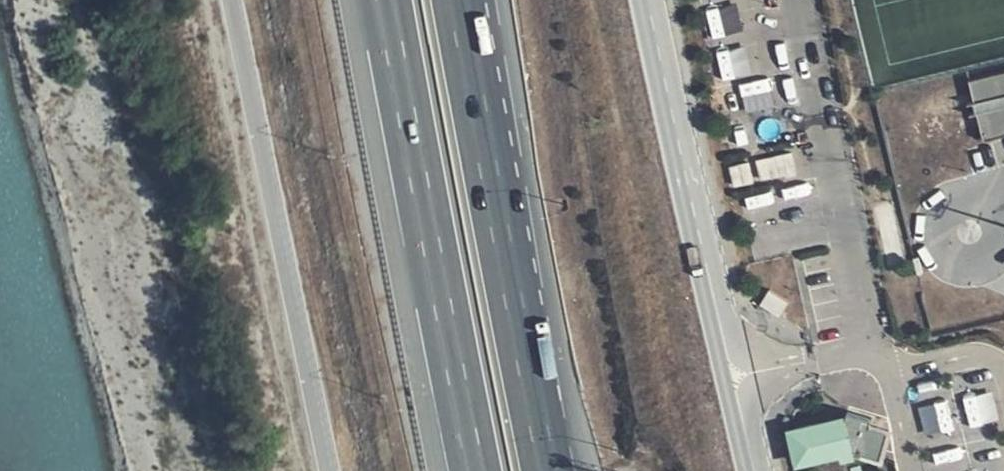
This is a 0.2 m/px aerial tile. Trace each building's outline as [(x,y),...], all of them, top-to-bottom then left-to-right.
[(967,93),(982,145),(1003,139),(1003,82),(967,93)] [(885,408),(789,425),(796,465),(892,448),(885,408)]
